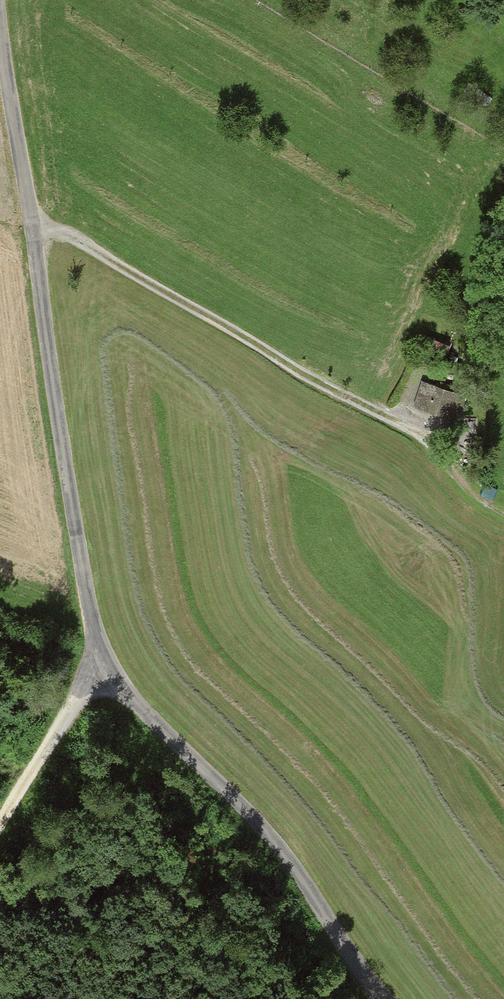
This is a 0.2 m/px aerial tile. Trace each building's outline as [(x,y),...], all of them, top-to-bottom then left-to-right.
[(467,398),(426,382),(417,407),(457,423),(467,398)]
